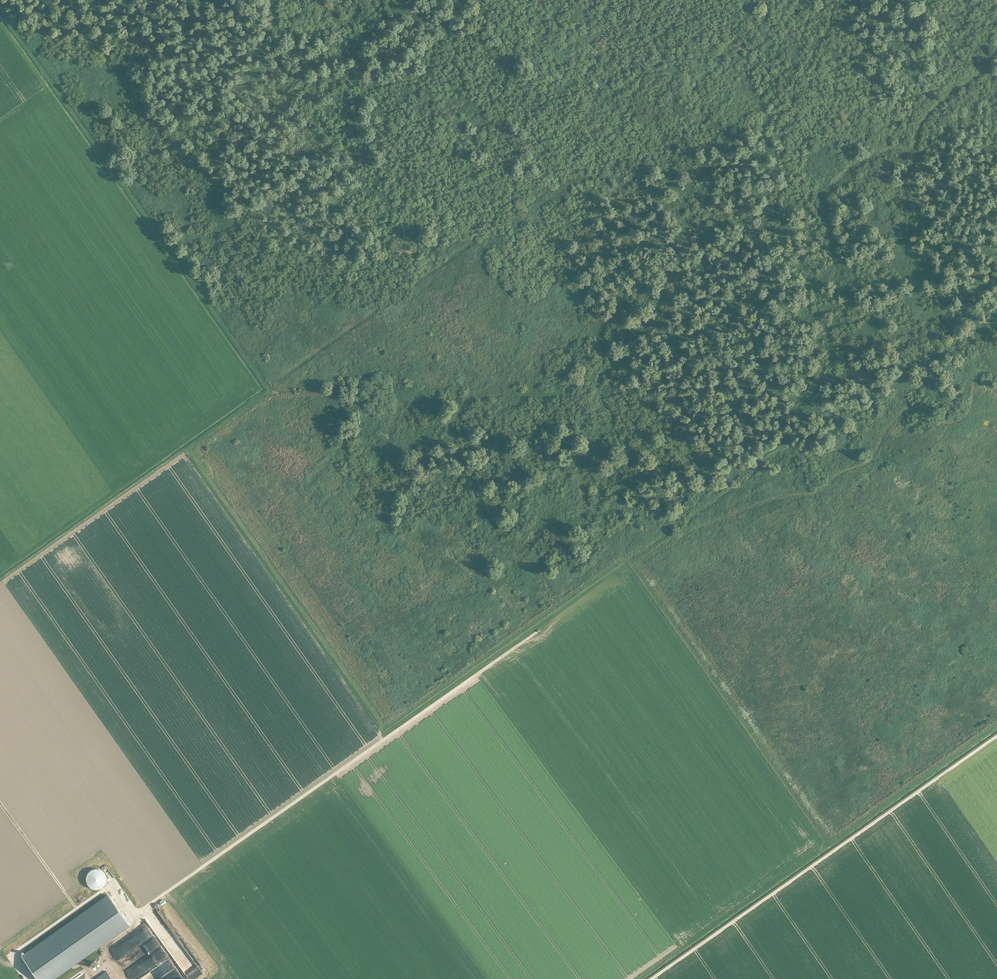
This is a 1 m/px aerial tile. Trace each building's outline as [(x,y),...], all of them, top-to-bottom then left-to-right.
[(97,869),(95,869),(93,869),(91,870),(89,872),(87,874),(86,877),(86,879),(86,882),(87,884),(89,886),(90,887),(92,888),(95,889),(97,889),(100,889),(102,888),(104,886),(105,884),(106,882),(106,880),(106,878),(106,876),(105,874),(104,872),(102,871),(100,870),(97,869)] [(115,880),(105,886),(109,892),(116,888),(114,885),(117,884),(115,880)] [(129,925),(108,896),(23,956),(38,978),(53,978),(129,925)] [(142,935),(144,939),(151,935),(148,931),(142,935)] [(151,936),(141,942),(144,947),(147,945),(151,951),(158,946),(151,936)] [(152,963),(162,955),(157,948),(140,962),(146,970),(148,968),(150,971),(155,967),(152,963)] [(179,977),(172,967),(170,969),(168,966),(166,968),(164,965),(154,972),(155,973),(148,978),(145,975),(141,978),(176,978),(179,977)]
